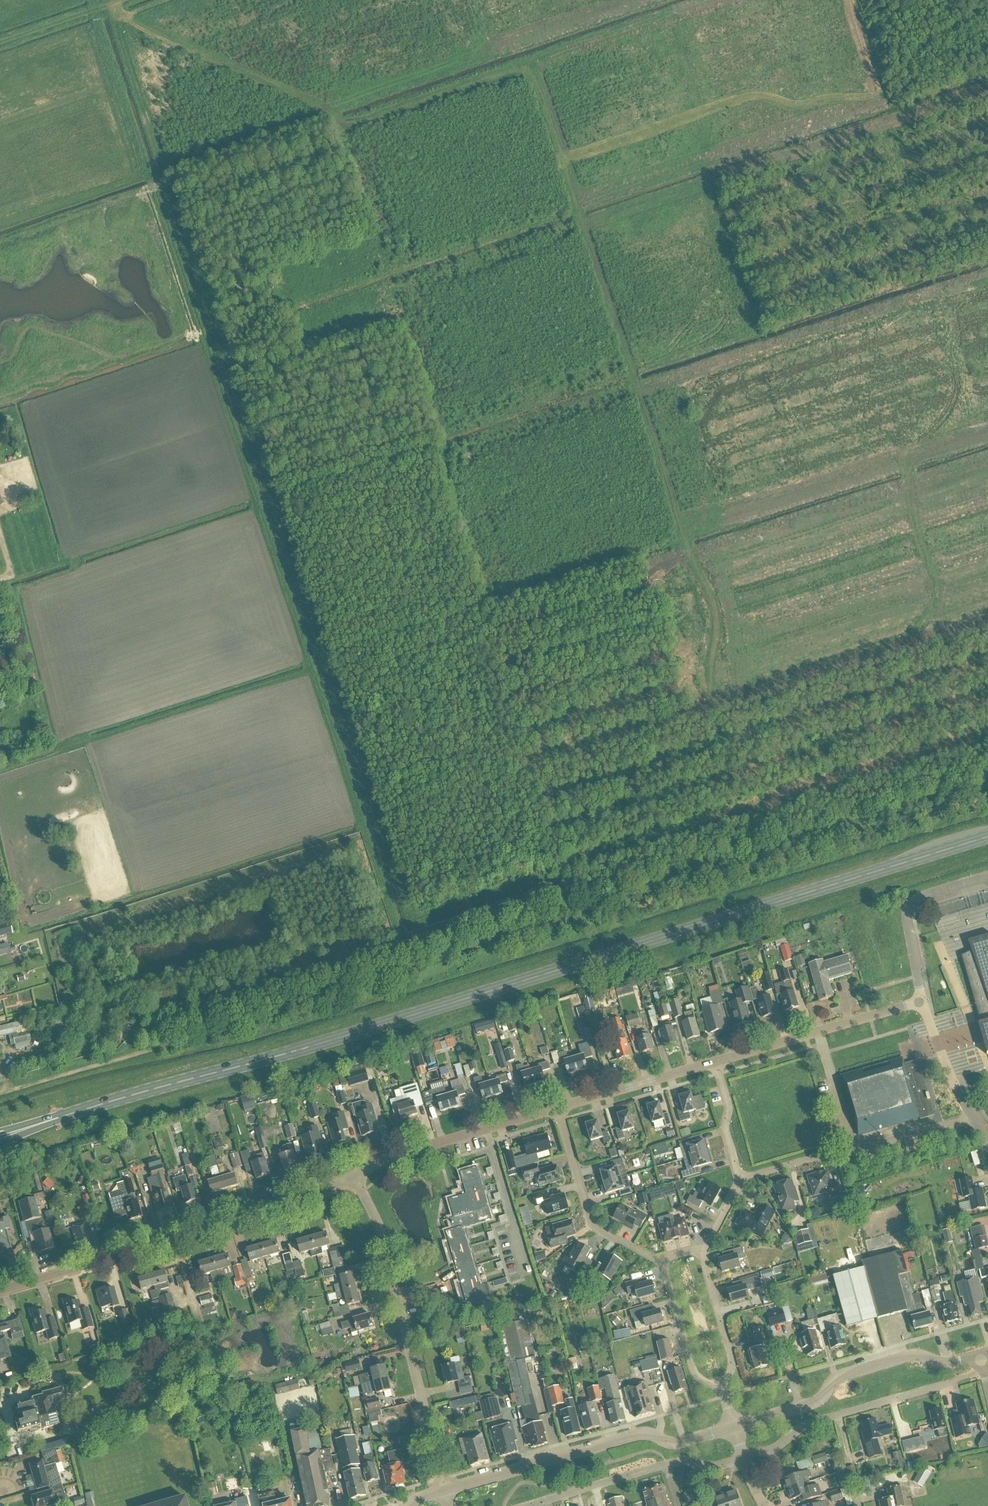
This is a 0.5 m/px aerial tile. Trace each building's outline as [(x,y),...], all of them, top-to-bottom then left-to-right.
[(0,926),(0,939),(13,935),(10,923),(0,926)] [(962,959),(963,962),(964,966),(973,999),(978,1019),(979,1021),(984,1019),(986,1025),(987,1024),(987,936),(973,941),(968,942),(974,956),(970,957),(969,957),(968,957),(968,958),(967,958),(966,958),(965,958),(964,959),(962,959)] [(2,956),(11,953),(8,944),(0,946),(0,957),(2,956)] [(788,945),(781,947),(785,963),(793,960),(788,945)] [(746,951),(740,953),(742,959),(748,957),(746,951)] [(799,968),(806,966),(803,956),(796,958),(799,968)] [(833,998),(830,985),(834,984),(835,981),(835,979),(852,974),(847,957),(823,964),(823,961),(809,965),(820,1002),(833,998)] [(750,958),(742,961),(745,968),(753,965),(750,958)] [(786,1012),(799,1008),(794,991),(793,991),(790,981),(791,981),(787,970),(780,973),(783,984),(786,994),(781,995),(786,1012)] [(761,975),(763,981),(765,988),(766,992),(774,990),(769,973),(761,975)] [(668,991),(673,989),(670,979),(665,980),(668,991)] [(752,1003),(748,989),(736,992),(739,1002),(730,1005),(736,1027),(751,1023),(746,1005),(752,1003)] [(757,989),(751,990),(754,1002),(755,1001),(757,1005),(759,1005),(763,1019),(776,1015),(770,996),(764,998),(757,989)] [(665,991),(657,994),(660,1001),(668,999),(665,991)] [(724,1004),(720,991),(710,994),(714,1008),(703,1011),(710,1034),(725,1030),(718,1006),(724,1004)] [(588,997),(583,999),(587,1011),(595,1009),(592,998),(589,999),(588,997)] [(675,1019),(683,1016),(679,1001),(670,1003),(675,1019)] [(661,1019),(670,1017),(666,1006),(658,1008),(661,1019)] [(695,1020),(693,1013),(685,1015),(687,1022),(683,1024),(688,1041),(700,1037),(695,1020)] [(55,1017),(58,1028),(67,1026),(64,1014),(55,1017)] [(507,1018),(509,1025),(517,1022),(515,1015),(507,1018)] [(638,1015),(626,1018),(629,1029),(641,1026),(638,1015)] [(0,1027),(0,1038),(9,1036),(11,1045),(15,1044),(16,1050),(27,1047),(31,1041),(29,1031),(30,1031),(27,1018),(20,1020),(20,1022),(0,1027)] [(584,1031),(589,1029),(586,1018),(580,1020),(584,1031)] [(618,1061),(631,1057),(626,1040),(626,1041),(623,1030),(620,1019),(612,1021),(616,1032),(619,1042),(613,1044),(618,1061)] [(666,1024),(667,1028),(660,1031),(665,1047),(677,1044),(671,1022),(666,1024)] [(482,1024),(474,1027),(477,1034),(484,1032),(482,1024)] [(648,1036),(647,1032),(638,1034),(639,1039),(637,1040),(641,1054),(654,1050),(650,1036),(648,1036)] [(603,1037),(596,1039),(601,1058),(608,1056),(603,1037)] [(446,1041),(448,1049),(456,1047),(454,1039),(446,1041)] [(501,1043),(495,1045),(502,1070),(508,1068),(501,1043)] [(588,1044),(578,1046),(581,1054),(590,1051),(588,1044)] [(547,1047),(541,1049),(543,1057),(549,1055),(547,1047)] [(424,1052),(427,1062),(428,1066),(436,1063),(432,1048),(424,1050),(424,1052)] [(508,1064),(516,1062),(512,1050),(505,1052),(508,1064)] [(582,1057),(574,1059),(578,1073),(588,1070),(585,1060),(593,1057),(591,1051),(590,1051),(581,1054),(582,1057)] [(412,1056),(416,1069),(425,1066),(421,1053),(412,1056)] [(568,1075),(578,1073),(574,1059),(568,1061),(566,1053),(559,1055),(562,1065),(565,1065),(568,1075)] [(905,1066),(903,1058),(890,1062),(892,1070),(865,1078),(863,1070),(841,1077),(843,1085),(847,1084),(859,1127),(856,1128),(858,1137),(933,1115),(924,1086),(917,1063),(905,1066)] [(539,1069),(532,1071),(536,1085),(545,1082),(543,1072),(550,1070),(548,1063),(538,1066),(539,1069)] [(386,1065),(377,1068),(379,1074),(387,1071),(386,1065)] [(536,1085),(532,1071),(525,1073),(523,1066),(517,1068),(520,1078),(523,1077),(526,1088),(536,1085)] [(351,1087),(369,1082),(366,1070),(348,1075),(351,1087)] [(497,1082),(489,1084),(493,1097),(503,1094),(500,1084),(508,1082),(506,1075),(496,1078),(497,1082)] [(493,1097),(489,1084),(483,1086),(481,1078),(475,1080),(478,1090),(480,1089),(484,1100),(493,1097)] [(427,1105),(435,1103),(438,1102),(441,1113),(451,1110),(447,1096),(445,1089),(443,1081),(430,1085),(432,1092),(424,1095),(427,1105)] [(391,1101),(393,1109),(395,1115),(400,1114),(401,1120),(418,1115),(414,1103),(422,1101),(417,1085),(401,1090),(403,1097),(391,1101)] [(447,1096),(451,1110),(461,1107),(458,1097),(465,1094),(464,1088),(453,1091),(454,1094),(447,1096)] [(337,1094),(340,1106),(347,1104),(344,1092),(337,1094)] [(694,1099),(692,1092),(681,1095),(681,1097),(679,1098),(683,1110),(677,1111),(680,1123),(691,1120),(689,1113),(695,1112),(696,1113),(706,1110),(702,1096),(694,1099)] [(252,1094),(240,1096),(243,1109),(255,1107),(252,1094)] [(353,1105),(356,1116),(363,1137),(374,1134),(372,1126),(378,1125),(372,1105),(371,1105),(371,1104),(363,1102),(353,1105)] [(657,1104),(657,1102),(646,1106),(648,1112),(649,1112),(652,1124),(664,1121),(666,1127),(672,1125),(669,1114),(663,1116),(659,1104),(657,1104)] [(308,1106),(312,1119),(321,1116),(317,1103),(308,1106)] [(210,1133),(231,1128),(226,1110),(205,1115),(210,1133)] [(632,1117),(630,1110),(619,1113),(620,1115),(618,1116),(621,1128),(615,1129),(619,1141),(625,1139),(623,1133),(635,1129),(631,1117),(632,1117)] [(349,1130),(344,1113),(334,1116),(335,1122),(328,1124),(335,1145),(346,1142),(343,1132),(349,1130)] [(596,1122),(595,1120),(584,1124),(586,1130),(587,1130),(591,1142),(603,1139),(604,1145),(610,1143),(607,1132),(601,1134),(598,1122),(596,1122)] [(182,1133),(179,1121),(172,1123),(175,1135),(182,1133)] [(285,1127),(286,1133),(287,1137),(295,1135),(293,1125),(285,1127)] [(322,1144),(317,1127),(307,1130),(309,1135),(302,1138),(308,1159),(320,1156),(317,1145),(322,1144)] [(689,1129),(680,1131),(682,1138),(691,1135),(689,1129)] [(551,1151),(547,1135),(534,1139),(533,1138),(524,1141),(528,1157),(551,1151)] [(258,1139),(260,1144),(261,1150),(267,1148),(265,1138),(258,1139)] [(690,1139),(679,1143),(681,1149),(684,1159),(690,1157),(690,1158),(709,1153),(706,1141),(692,1145),(690,1139)] [(294,1153),(292,1145),(284,1147),(286,1155),(280,1157),(285,1172),(297,1168),(293,1153),(294,1153)] [(977,1149),(970,1151),(974,1165),(980,1163),(977,1149)] [(230,1156),(234,1169),(244,1167),(240,1153),(230,1156)] [(687,1171),(682,1173),(683,1178),(689,1177),(700,1174),(699,1168),(712,1164),(709,1153),(690,1158),(690,1157),(684,1159),(688,1171),(687,1171)] [(183,1156),(184,1158),(182,1159),(184,1167),(188,1180),(194,1178),(187,1154),(183,1156)] [(270,1176),(264,1154),(257,1156),(259,1162),(253,1164),(258,1180),(270,1176)] [(509,1171),(517,1169),(512,1154),(505,1156),(509,1171)] [(235,1175),(230,1176),(227,1167),(225,1168),(222,1159),(217,1161),(218,1166),(226,1190),(238,1186),(235,1175)] [(598,1173),(602,1184),(621,1179),(627,1177),(622,1159),(611,1163),(612,1169),(598,1173)] [(538,1171),(537,1165),(522,1170),(525,1182),(537,1179),(540,1187),(560,1182),(556,1166),(538,1171)] [(161,1193),(153,1195),(158,1212),(171,1208),(168,1198),(169,1198),(163,1175),(164,1175),(161,1166),(150,1169),(152,1178),(156,1177),(161,1193)] [(212,1194),(226,1190),(218,1166),(210,1168),(213,1177),(215,1176),(217,1180),(209,1183),(212,1194)] [(666,1168),(658,1168),(658,1176),(667,1176),(666,1168)] [(449,1243),(446,1245),(451,1263),(455,1262),(461,1283),(457,1284),(458,1287),(462,1300),(463,1302),(466,1301),(469,1312),(486,1307),(495,1305),(489,1284),(485,1285),(480,1286),(463,1228),(469,1226),(492,1219),(489,1209),(477,1169),(471,1170),(461,1173),(464,1184),(460,1185),(462,1192),(455,1194),(457,1198),(449,1200),(454,1218),(450,1220),(453,1231),(446,1233),(449,1242),(449,1243)] [(828,1201),(833,1199),(842,1197),(838,1183),(831,1185),(828,1173),(816,1176),(816,1175),(807,1177),(810,1186),(811,1185),(814,1197),(826,1194),(828,1201)] [(172,1179),(174,1185),(176,1193),(181,1191),(185,1204),(195,1201),(191,1185),(188,1186),(184,1176),(172,1179)] [(621,1179),(602,1184),(605,1196),(619,1192),(621,1197),(632,1194),(629,1182),(622,1184),(621,1179)] [(964,1198),(969,1197),(972,1211),(986,1208),(982,1189),(974,1191),(972,1179),(960,1181),(964,1198)] [(122,1182),(127,1196),(134,1194),(132,1184),(130,1180),(122,1182)] [(682,1182),(676,1184),(679,1192),(683,1191),(682,1188),(684,1187),(682,1182)] [(789,1182),(787,1182),(783,1183),(782,1184),(775,1187),(781,1207),(779,1208),(781,1214),(794,1210),(792,1204),(799,1202),(796,1194),(794,1194),(791,1182),(789,1182)] [(720,1190),(708,1183),(701,1196),(696,1193),(693,1198),(691,1196),(687,1203),(699,1210),(703,1203),(711,1208),(720,1190)] [(859,1192),(865,1198),(873,1189),(867,1184),(859,1192)] [(665,1189),(650,1193),(652,1202),(668,1198),(670,1197),(667,1188),(665,1189)] [(549,1199),(547,1192),(533,1196),(536,1208),(545,1205),(548,1216),(568,1210),(564,1195),(549,1199)] [(638,1195),(641,1205),(649,1203),(646,1193),(638,1195)] [(39,1218),(35,1199),(19,1203),(24,1222),(25,1222),(31,1243),(35,1242),(38,1253),(53,1249),(48,1230),(46,1231),(42,1217),(39,1218)] [(846,1199),(837,1201),(839,1210),(848,1207),(846,1199)] [(136,1200),(133,1201),(123,1203),(128,1221),(141,1217),(136,1200)] [(636,1213),(622,1205),(614,1219),(624,1225),(624,1227),(631,1231),(634,1226),(640,1229),(647,1216),(637,1211),(636,1213)] [(690,1219),(694,1212),(681,1205),(677,1212),(690,1219)] [(774,1214),(760,1206),(755,1217),(744,1211),(736,1225),(761,1238),(774,1214)] [(52,1211),(44,1213),(46,1223),(54,1221),(52,1211)] [(11,1249),(5,1228),(9,1226),(7,1216),(0,1218),(0,1252),(11,1249)] [(529,1218),(523,1220),(525,1226),(531,1225),(532,1221),(529,1218)] [(688,1236),(684,1220),(660,1227),(664,1243),(673,1241),(680,1239),(688,1236)] [(569,1244),(567,1237),(575,1235),(572,1222),(546,1229),(551,1249),(569,1244)] [(94,1248),(86,1223),(86,1224),(71,1228),(78,1251),(82,1250),(83,1254),(92,1251),(92,1249),(94,1248)] [(808,1231),(795,1235),(798,1248),(812,1244),(813,1250),(818,1248),(812,1225),(807,1226),(808,1231)] [(949,1229),(943,1231),(946,1244),(952,1242),(949,1229)] [(312,1238),(318,1256),(323,1255),(321,1248),(330,1246),(327,1234),(312,1238)] [(795,1242),(786,1234),(781,1239),(787,1244),(795,1242)] [(973,1239),(973,1240),(976,1251),(980,1250),(987,1248),(987,1241),(987,1236),(985,1237),(973,1239)] [(318,1256),(312,1238),(298,1242),(301,1254),(311,1251),(313,1258),(318,1256)] [(277,1242),(262,1246),(266,1258),(280,1254),(277,1242)] [(266,1258),(262,1246),(248,1250),(251,1262),(266,1258)] [(330,1249),(334,1269),(341,1267),(339,1259),(347,1257),(344,1246),(330,1249)] [(590,1251),(581,1246),(577,1251),(575,1250),(570,1259),(567,1257),(562,1266),(577,1274),(573,1281),(580,1285),(592,1263),(586,1260),(590,1251)] [(746,1260),(742,1249),(731,1252),(732,1258),(719,1261),(720,1263),(718,1265),(719,1268),(721,1269),(723,1273),(740,1268),(738,1262),(746,1260)] [(976,1251),(973,1251),(978,1272),(980,1271),(985,1270),(980,1250),(976,1251)] [(544,1251),(535,1254),(537,1262),(547,1259),(544,1251)] [(902,1252),(870,1260),(862,1262),(864,1269),(833,1277),(847,1326),(846,1326),(846,1328),(907,1311),(909,1319),(908,1319),(908,1320),(912,1319),(915,1331),(933,1326),(929,1313),(922,1315),(922,1312),(924,1312),(922,1304),(915,1306),(912,1294),(913,1294),(902,1252)] [(282,1256),(285,1265),(293,1263),(290,1254),(282,1256)] [(234,1276),(232,1268),(228,1255),(215,1259),(221,1283),(227,1282),(226,1279),(234,1276)] [(620,1263),(607,1256),(601,1267),(596,1264),(589,1277),(595,1281),(599,1274),(611,1281),(620,1263)] [(221,1283),(215,1259),(199,1263),(203,1276),(211,1274),(214,1285),(221,1283)] [(247,1259),(241,1261),(244,1272),(246,1279),(253,1277),(251,1270),(250,1270),(247,1259)] [(295,1270),(297,1279),(305,1277),(301,1261),(293,1263),(295,1270)] [(295,1270),(293,1263),(285,1265),(287,1272),(295,1270)] [(336,1275),(335,1269),(323,1271),(324,1278),(336,1275)] [(772,1269),(761,1273),(763,1280),(774,1276),(772,1269)] [(155,1291),(157,1299),(158,1299),(163,1314),(173,1311),(170,1303),(173,1303),(171,1294),(162,1296),(160,1290),(161,1290),(160,1285),(167,1283),(163,1272),(150,1275),(154,1287),(155,1291)] [(237,1280),(235,1280),(237,1288),(247,1285),(246,1279),(244,1272),(236,1274),(237,1280)] [(334,1286),(336,1293),(357,1288),(353,1273),(341,1277),(342,1284),(334,1286)] [(141,1291),(154,1287),(150,1275),(137,1279),(141,1291)] [(826,1275),(808,1280),(811,1289),(829,1284),(826,1275)] [(760,1277),(751,1279),(740,1283),(741,1288),(728,1292),(729,1294),(727,1295),(728,1299),(730,1299),(731,1304),(749,1299),(747,1292),(763,1288),(760,1277)] [(985,1302),(979,1278),(957,1284),(961,1298),(963,1298),(966,1307),(969,1306),(970,1309),(972,1317),(982,1315),(979,1304),(985,1302)] [(639,1287),(637,1281),(625,1285),(629,1296),(636,1294),(638,1300),(655,1295),(654,1290),(655,1289),(654,1285),(652,1285),(652,1283),(639,1287)] [(199,1285),(201,1292),(211,1289),(209,1282),(199,1285)] [(938,1287),(930,1289),(934,1305),(942,1303),(938,1287)] [(113,1288),(111,1289),(105,1291),(104,1288),(95,1291),(100,1309),(112,1306),(112,1308),(118,1307),(113,1288)] [(338,1300),(346,1298),(348,1306),(360,1303),(357,1288),(336,1293),(338,1300)] [(926,1309),(933,1307),(929,1291),(922,1293),(926,1309)] [(943,1293),(944,1296),(946,1307),(941,1308),(945,1324),(960,1321),(957,1312),(958,1312),(956,1304),(955,1305),(953,1294),(952,1291),(943,1293)] [(212,1295),(200,1298),(203,1307),(215,1303),(212,1295)] [(606,1298),(602,1302),(603,1310),(605,1308),(609,1305),(611,1302),(607,1297),(606,1298)] [(70,1300),(70,1298),(62,1300),(69,1324),(80,1322),(82,1331),(93,1328),(88,1312),(82,1313),(78,1301),(74,1302),(70,1300)] [(305,1302),(303,1308),(310,1310),(312,1304),(305,1302)] [(333,1306),(336,1320),(342,1318),(339,1305),(333,1306)] [(652,1306),(643,1308),(630,1312),(632,1320),(633,1319),(635,1324),(644,1322),(646,1328),(663,1323),(662,1319),(663,1317),(662,1314),(660,1313),(660,1311),(654,1313),(652,1306)] [(783,1311),(767,1315),(771,1329),(794,1322),(789,1307),(782,1309),(783,1311)] [(49,1341),(59,1337),(55,1321),(48,1323),(45,1311),(41,1312),(36,1308),(29,1310),(36,1334),(46,1331),(49,1341)] [(808,1321),(817,1318),(816,1312),(808,1308),(807,1312),(808,1321)] [(125,1310),(118,1312),(121,1324),(129,1322),(125,1310)] [(238,1310),(230,1313),(232,1320),(240,1318),(238,1310)] [(343,1331),(350,1329),(352,1334),(358,1332),(358,1333),(374,1328),(371,1315),(354,1320),(342,1324),(343,1331)] [(829,1340),(832,1349),(834,1349),(836,1349),(838,1347),(845,1345),(842,1334),(841,1327),(840,1328),(837,1315),(818,1321),(821,1333),(827,1332),(829,1340)] [(2,1334),(10,1331),(11,1335),(22,1332),(18,1317),(0,1323),(0,1334),(2,1334)] [(614,1317),(610,1322),(616,1328),(621,1323),(614,1317)] [(482,1331),(497,1327),(495,1318),(479,1322),(482,1331)] [(802,1324),(805,1334),(802,1335),(803,1340),(800,1341),(802,1350),(806,1349),(808,1356),(810,1356),(811,1357),(815,1356),(815,1354),(821,1352),(820,1347),(818,1340),(815,1331),(814,1331),(813,1327),(816,1327),(814,1320),(802,1324)] [(323,1336),(333,1333),(330,1322),(319,1326),(321,1331),(321,1330),(323,1336)] [(504,1327),(500,1328),(508,1364),(518,1408),(518,1409),(522,1408),(528,1427),(523,1428),(528,1446),(531,1445),(532,1449),(547,1444),(544,1433),(545,1433),(543,1424),(542,1424),(541,1423),(536,1424),(535,1420),(538,1415),(535,1406),(532,1405),(531,1405),(522,1362),(536,1358),(527,1322),(504,1327)] [(629,1330),(615,1332),(616,1340),(631,1338),(629,1330)] [(0,1334),(0,1361),(10,1358),(4,1338),(2,1334),(0,1334)] [(457,1337),(458,1344),(466,1342),(465,1335),(457,1337)] [(766,1367),(767,1367),(762,1351),(765,1350),(765,1351),(761,1335),(751,1338),(755,1350),(748,1352),(752,1363),(754,1363),(756,1370),(761,1369),(766,1367)] [(661,1362),(673,1359),(669,1341),(657,1344),(661,1362)] [(96,1346),(88,1349),(90,1355),(98,1352),(96,1346)] [(64,1354),(58,1355),(60,1363),(66,1361),(64,1354)] [(26,1357),(28,1367),(34,1365),(31,1355),(26,1357)] [(576,1358),(569,1360),(572,1371),(579,1369),(576,1358)] [(662,1378),(660,1370),(657,1359),(640,1362),(633,1363),(634,1369),(641,1367),(643,1374),(656,1371),(658,1379),(662,1378)] [(341,1366),(343,1372),(346,1371),(346,1372),(361,1368),(359,1361),(341,1366)] [(464,1379),(461,1363),(443,1368),(445,1377),(443,1377),(445,1384),(447,1384),(447,1385),(458,1382),(460,1390),(472,1387),(470,1377),(464,1379)] [(362,1385),(367,1384),(388,1379),(385,1366),(371,1370),(372,1373),(359,1376),(362,1385)] [(13,1368),(12,1375),(23,1376),(24,1369),(13,1368)] [(687,1390),(681,1369),(667,1373),(671,1386),(673,1386),(675,1393),(687,1390)] [(277,1395),(315,1386),(312,1376),(275,1386),(277,1395)] [(626,1421),(614,1376),(598,1380),(600,1391),(605,1390),(609,1405),(607,1405),(612,1425),(626,1421)] [(388,1379),(367,1384),(368,1389),(375,1387),(377,1394),(391,1391),(388,1379)] [(653,1405),(647,1383),(624,1390),(631,1413),(634,1412),(635,1418),(653,1413),(651,1406),(653,1405)] [(358,1387),(348,1389),(350,1399),(360,1397),(358,1387)] [(553,1407),(564,1404),(560,1387),(548,1389),(553,1407)] [(602,1401),(599,1387),(588,1390),(592,1403),(579,1407),(586,1431),(601,1427),(597,1415),(599,1415),(596,1402),(602,1401)] [(57,1403),(65,1400),(62,1389),(42,1394),(43,1396),(32,1399),(32,1401),(14,1406),(17,1417),(19,1416),(20,1421),(15,1422),(17,1433),(40,1427),(39,1426),(42,1425),(43,1429),(58,1425),(55,1418),(58,1417),(57,1415),(55,1415),(53,1408),(58,1407),(57,1403)] [(460,1408),(478,1403),(476,1397),(458,1402),(450,1403),(451,1409),(460,1408)] [(498,1398),(480,1402),(484,1421),(502,1416),(498,1398)] [(367,1401),(369,1410),(381,1408),(379,1399),(367,1401)] [(581,1434),(573,1400),(565,1402),(567,1411),(561,1412),(567,1437),(581,1434)] [(980,1425),(974,1401),(957,1406),(960,1418),(952,1420),(956,1439),(971,1435),(969,1427),(980,1425)] [(942,1418),(940,1410),(931,1412),(933,1423),(932,1423),(934,1431),(938,1431),(940,1438),(947,1436),(946,1428),(943,1417),(942,1418)] [(381,1411),(368,1414),(370,1424),(372,1424),(373,1431),(380,1430),(378,1422),(380,1422),(379,1417),(382,1416),(381,1411)] [(88,1435),(101,1431),(97,1417),(74,1423),(79,1439),(89,1436),(88,1435)] [(864,1430),(862,1431),(870,1459),(882,1455),(877,1439),(883,1438),(883,1437),(892,1435),(889,1425),(880,1428),(880,1427),(878,1428),(875,1419),(862,1423),(864,1430)] [(335,1472),(330,1450),(321,1452),(320,1449),(319,1444),(314,1445),(314,1446),(309,1448),(305,1430),(307,1429),(306,1423),(290,1426),(292,1433),(307,1505),(330,1505),(327,1494),(329,1494),(325,1474),(335,1472)] [(518,1441),(513,1424),(490,1431),(497,1455),(500,1454),(501,1458),(518,1453),(515,1442),(518,1441)] [(913,1436),(918,1454),(930,1450),(925,1432),(913,1436)] [(979,1446),(987,1445),(987,1433),(978,1435),(979,1446)] [(471,1467),(490,1461),(482,1434),(460,1441),(464,1455),(468,1454),(471,1467)] [(272,1435),(260,1437),(264,1454),(275,1452),(272,1435)] [(358,1451),(355,1436),(337,1440),(346,1481),(346,1483),(346,1485),(347,1486),(351,1500),(366,1496),(360,1471),(355,1472),(354,1467),(360,1466),(357,1452),(358,1451)] [(409,1449),(417,1448),(415,1436),(399,1439),(400,1445),(408,1443),(409,1449)] [(372,1455),(373,1455),(370,1443),(363,1445),(365,1457),(372,1455)] [(30,1492),(37,1490),(37,1489),(44,1487),(45,1491),(43,1491),(44,1494),(45,1494),(50,1493),(50,1492),(52,1492),(62,1489),(55,1465),(59,1464),(55,1449),(41,1453),(44,1461),(42,1462),(42,1461),(29,1465),(32,1475),(25,1477),(25,1479),(26,1479),(27,1482),(26,1482),(27,1488),(29,1487),(29,1490),(30,1492)] [(402,1463),(400,1451),(388,1454),(392,1467),(384,1469),(389,1487),(390,1487),(391,1488),(391,1489),(396,1488),(396,1487),(397,1485),(398,1485),(404,1483),(403,1477),(404,1476),(402,1470),(400,1464),(402,1463)] [(814,1465),(828,1461),(825,1453),(812,1458),(814,1465)] [(377,1473),(372,1455),(364,1457),(366,1466),(363,1467),(365,1475),(365,1474),(368,1483),(379,1480),(377,1473)] [(905,1458),(899,1459),(900,1468),(907,1466),(905,1458)] [(922,1468),(916,1478),(925,1483),(931,1473),(922,1468)] [(784,1487),(785,1491),(809,1483),(808,1478),(811,1477),(809,1471),(784,1480),(786,1487),(784,1487)] [(846,1480),(839,1482),(841,1488),(848,1486),(846,1480)] [(216,1483),(206,1485),(208,1496),(218,1494),(216,1483)] [(809,1483),(785,1491),(787,1495),(789,1494),(791,1501),(799,1498),(801,1504),(822,1497),(818,1486),(811,1488),(809,1483)] [(235,1500),(236,1503),(237,1505),(293,1505),(292,1501),(277,1504),(274,1494),(275,1494),(275,1493),(274,1494),(273,1490),(272,1486),(261,1489),(260,1485),(256,1486),(258,1494),(247,1497),(235,1500)] [(643,1491),(647,1505),(672,1505),(671,1504),(670,1505),(669,1501),(668,1501),(663,1485),(643,1491)] [(37,1490),(38,1496),(30,1498),(33,1505),(53,1505),(56,1505),(66,1502),(62,1489),(52,1492),(50,1492),(50,1493),(45,1494),(44,1494),(43,1491),(45,1491),(44,1487),(37,1489),(37,1490)] [(901,1487),(887,1490),(889,1497),(887,1500),(886,1500),(880,1501),(881,1505),(905,1505),(901,1487)] [(832,1502),(843,1499),(840,1490),(829,1493),(832,1502)] [(729,1505),(741,1505),(736,1491),(729,1494),(729,1492),(725,1493),(729,1505)] [(725,1493),(721,1494),(722,1496),(715,1498),(718,1505),(729,1505),(725,1493)] [(73,1500),(75,1505),(76,1505),(84,1504),(83,1497),(73,1500)] [(184,1497),(154,1505),(187,1505),(184,1497)] [(622,1497),(610,1501),(611,1505),(608,1505),(625,1505),(622,1497)]
